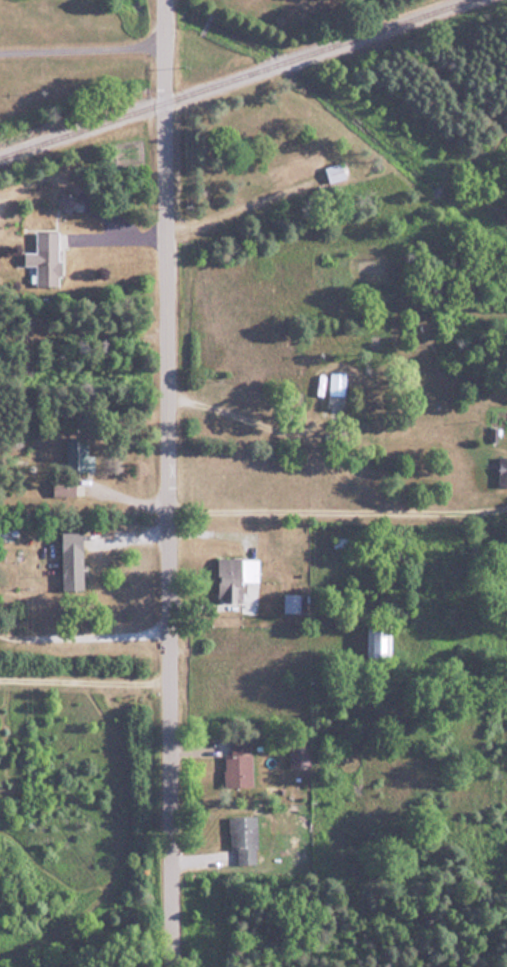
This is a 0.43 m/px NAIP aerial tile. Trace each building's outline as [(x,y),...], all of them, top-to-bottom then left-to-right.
[(346,178),(344,162),(325,166),(323,157),(301,160),(300,150),(279,154),(283,181),(326,174),(328,182),(346,178)] [(76,195),(62,191),(58,208),(72,212),(76,195)] [(59,231),(37,231),(37,251),(24,251),(24,267),(36,267),(36,287),(59,287),(59,231)] [(328,410),(347,410),(347,370),(328,370),(328,410)] [(89,438),(67,438),(67,470),(89,470),(89,438)] [(54,494),(77,494),(77,479),(54,479),(54,494)] [(85,589),(85,531),(62,531),(62,589),(85,589)] [(244,602),(245,580),(259,580),(259,558),(220,557),(219,601),(244,602)] [(302,594),(286,594),(286,611),(302,611),(302,594)] [(369,623),(369,658),(393,658),(393,623),(369,623)] [(252,737),(231,738),(231,754),(225,754),(225,791),(253,791),(252,737)] [(290,767),(311,767),(311,741),(290,741),(290,767)] [(230,815),(232,864),(260,863),(259,814),(230,815)]
